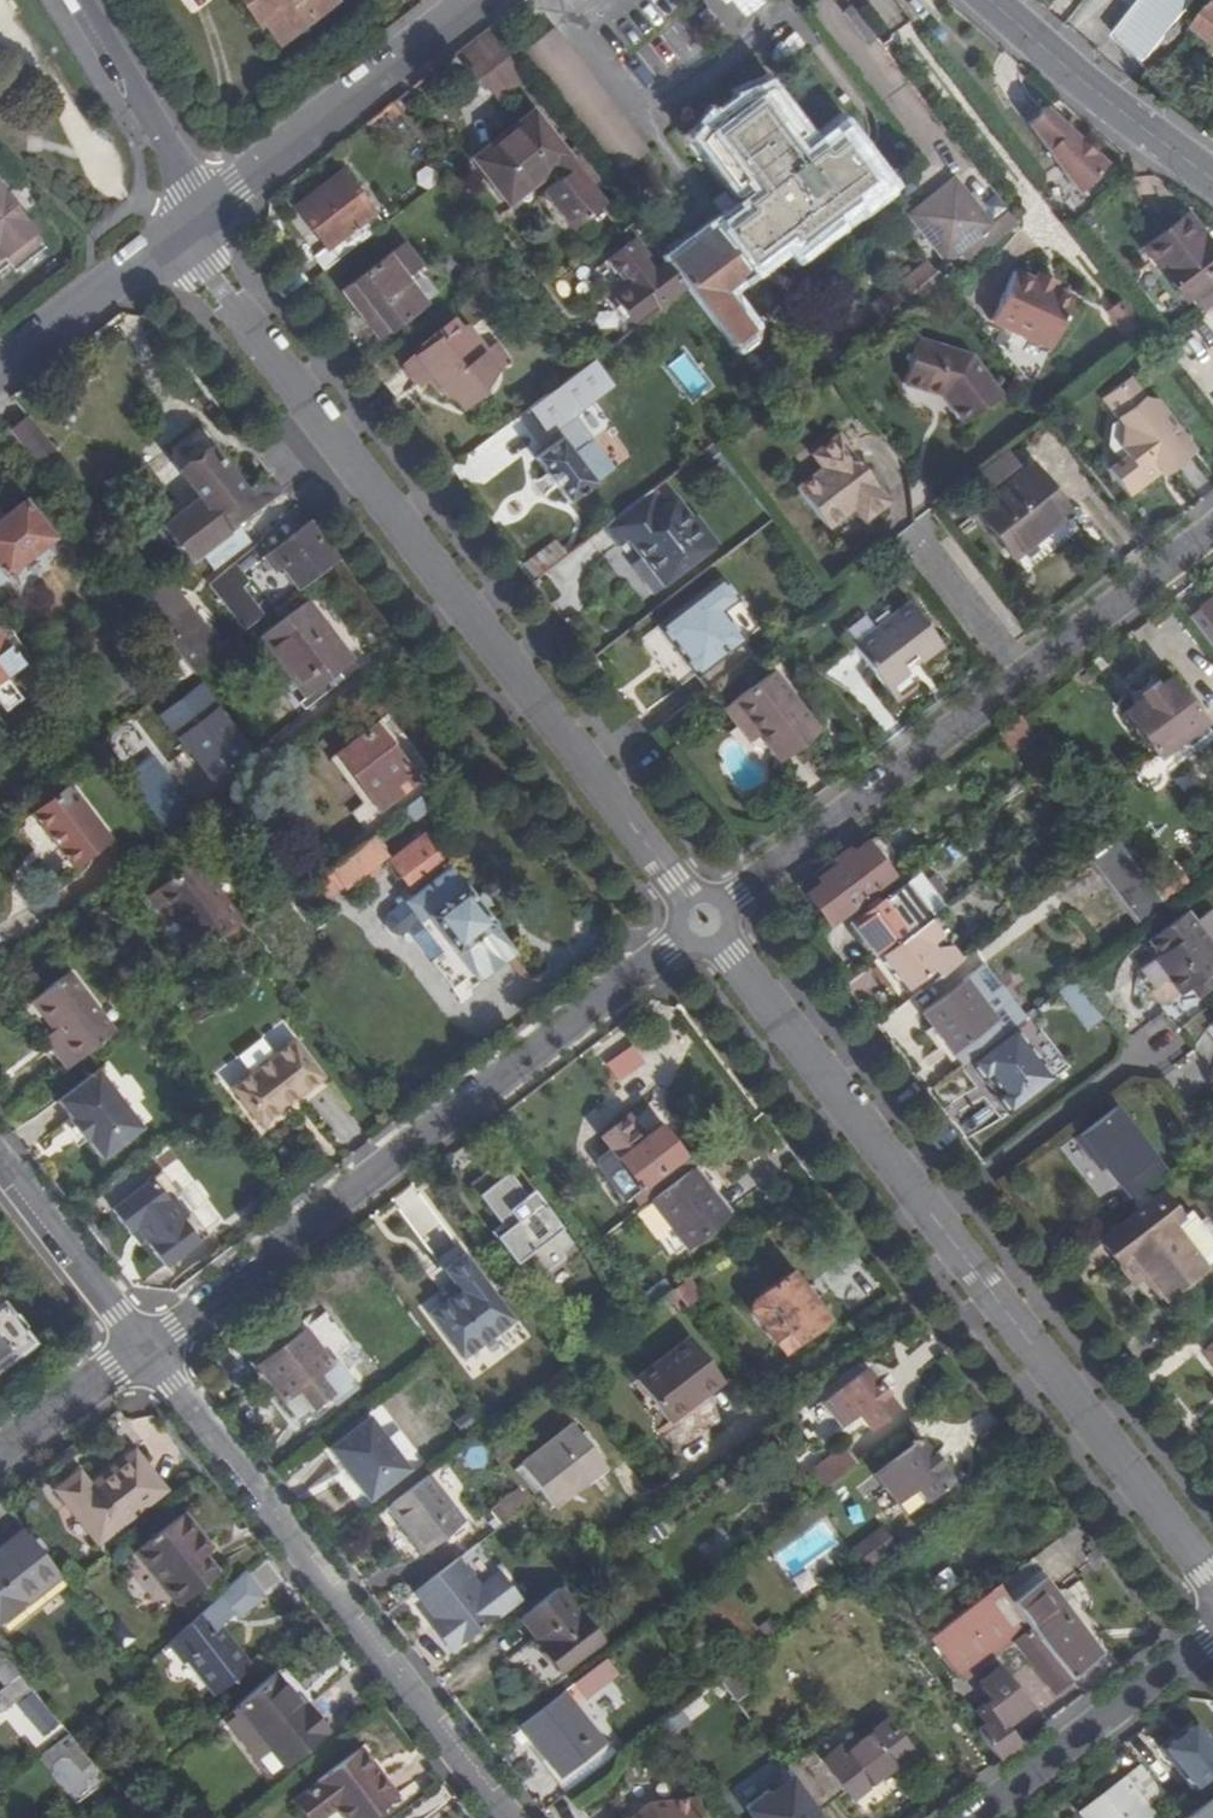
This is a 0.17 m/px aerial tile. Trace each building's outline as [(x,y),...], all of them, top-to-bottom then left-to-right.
[(259,24),(264,20),(280,41),(332,0),(240,0),(259,24)] [(1056,0),(1039,0),(1049,9),(1056,0)] [(1115,34),(1146,59),(1193,0),(1141,0),(1115,34)] [(1199,22),(1212,33),(1212,4),(1199,22)] [(516,68),(501,49),(471,73),(486,92),(516,68)] [(685,290),(731,349),(743,340),(744,326),(720,293),(777,249),(784,258),(873,189),(829,133),(794,161),(779,141),(786,135),(754,92),(685,145),(718,188),(727,181),(743,201),(665,263),(685,290)] [(1024,127),(1063,176),(1090,155),(1038,110),(1024,127)] [(534,118),(477,162),(511,208),(568,162),(534,118)] [(1090,155),(1063,176),(1078,195),(1102,165),(1090,155)] [(563,182),(545,198),(574,233),(603,212),(569,166),(557,175),(563,182)] [(315,262),(325,273),(385,226),(343,174),(296,210),(328,251),(315,262)] [(944,184),(897,221),(951,284),(1003,245),(986,223),(979,229),(944,184)] [(3,253),(10,263),(40,240),(0,189),(0,255),(3,253)] [(1147,247),(1185,300),(1212,280),(1212,248),(1209,242),(1203,246),(1185,220),(1147,247)] [(46,248),(40,240),(10,263),(16,271),(46,248)] [(657,305),(661,308),(685,290),(665,263),(653,273),(629,242),(603,261),(618,281),(623,277),(630,285),(612,300),(632,325),(657,305)] [(379,340),(424,305),(402,278),(415,267),(400,247),(342,293),(379,340)] [(3,253),(0,255),(0,271),(10,263),(3,253)] [(885,335),(940,293),(925,273),(870,316),(885,335)] [(1053,290),(1036,282),(1016,273),(993,323),(1052,350),(1074,299),(1053,290)] [(1040,273),(1036,282),(1053,290),(1057,281),(1040,273)] [(1128,306),(1121,298),(1103,311),(1111,320),(1128,306)] [(450,325),(420,349),(424,354),(405,369),(419,387),(431,377),(448,400),(451,398),(460,409),(479,394),(475,389),(493,376),(482,362),(485,359),(467,334),(461,339),(450,325)] [(916,343),(903,387),(941,398),(964,428),(1000,401),(970,359),(916,343)] [(668,363),(692,399),(710,387),(686,351),(668,363)] [(590,363),(530,409),(549,434),(567,420),(576,433),(604,411),(595,399),(609,388),(590,363)] [(1132,463),(1114,478),(1131,499),(1161,475),(1154,466),(1162,459),(1173,473),(1201,451),(1161,398),(1149,396),(1135,378),(1105,401),(1125,426),(1125,454),(1132,463)] [(25,419),(6,433),(38,476),(58,462),(25,419)] [(839,440),(814,459),(824,471),(798,492),(829,533),(856,513),(865,526),(890,507),(839,440)] [(567,506),(609,474),(587,446),(571,459),(560,443),(534,462),(567,506)] [(234,529),(280,493),(265,472),(239,492),(206,447),(174,469),(194,496),(156,524),(188,564),(234,529)] [(1040,489),(1046,484),(1035,470),(976,516),(1012,561),(1064,520),(1040,489)] [(1040,489),(1064,520),(1070,514),(1046,484),(1040,489)] [(652,491),(603,528),(618,546),(628,538),(643,558),(634,566),(655,593),(718,543),(698,518),(692,522),(676,499),(666,507),(652,491)] [(0,518),(0,589),(5,584),(2,578),(50,540),(21,501),(0,518)] [(266,552),(294,590),(331,561),(303,524),(266,552)] [(245,543),(234,529),(188,564),(199,579),(245,543)] [(548,544),(520,566),(533,582),(561,560),(548,544)] [(204,585),(218,603),(239,587),(225,569),(204,585)] [(720,581),(657,629),(697,679),(708,693),(755,657),(722,615),(738,603),(720,581)] [(218,603),(241,632),(267,612),(244,582),(239,587),(218,603)] [(1188,622),(1212,655),(1212,602),(1188,622)] [(321,695),(317,689),(348,665),(302,605),(257,640),(302,700),(292,708),(296,715),(321,695)] [(916,659),(921,664),(942,648),(910,606),(855,649),(886,690),(908,674),(904,670),(916,659)] [(3,626),(0,629),(0,641),(1,642),(10,636),(3,626)] [(18,665),(17,663),(26,657),(10,636),(1,642),(0,641),(0,679),(18,665)] [(744,723),(756,739),(773,761),(813,730),(771,676),(722,714),(735,730),(744,723)] [(1167,683),(1122,718),(1155,760),(1166,750),(1189,756),(1192,757),(1210,744),(1212,741),(1167,683)] [(193,686),(156,716),(192,765),(226,740),(205,713),(210,709),(193,686)] [(350,813),(369,836),(403,809),(416,799),(435,784),(382,716),(332,756),(365,800),(350,813)] [(1019,720),(1005,731),(1011,739),(1025,729),(1019,720)] [(747,747),(756,739),(744,723),(735,730),(747,747)] [(94,746),(76,760),(91,778),(108,766),(94,746)] [(159,774),(130,796),(164,841),(193,819),(159,774)] [(102,843),(62,790),(26,817),(66,870),(102,843)] [(416,799),(403,809),(413,822),(426,811),(416,799)] [(416,942),(465,1011),(520,968),(422,836),(389,861),(414,895),(393,911),(384,923),(387,935),(395,944),(409,946),(416,942)] [(327,868),(339,884),(342,888),(356,878),(362,884),(377,872),(372,865),(382,858),(366,838),(338,860),(327,868)] [(1165,910),(1113,842),(1086,864),(1138,931),(1165,910)] [(842,857),(831,865),(834,868),(815,883),(820,890),(842,918),(888,883),(861,848),(845,860),(842,857)] [(193,862),(147,897),(163,918),(170,913),(183,929),(180,932),(195,951),(236,919),(193,862)] [(327,868),(307,884),(319,900),(339,884),(327,868)] [(1168,871),(1149,885),(1162,902),(1180,887),(1168,871)] [(850,927),(875,960),(932,917),(935,914),(909,881),(850,927)] [(829,928),(842,918),(820,890),(808,900),(829,928)] [(1211,972),(1212,970),(1212,953),(1183,914),(1147,942),(1158,957),(1141,972),(1154,989),(1165,980),(1178,997),(1188,990),(1196,999),(1212,986),(1212,974),(1211,972)] [(932,917),(875,960),(870,964),(896,999),(920,981),(925,988),(956,965),(945,951),(949,939),(932,917)] [(64,1072),(112,1035),(66,975),(29,1003),(52,1033),(59,1041),(47,1050),(64,1072)] [(1085,1030),(1105,1019),(1081,977),(1060,989),(1085,1030)] [(964,981),(958,986),(998,1038),(1004,1033),(964,981)] [(958,1069),(963,1065),(998,1038),(958,986),(918,1017),(958,1069)] [(1028,1016),(1011,1028),(1052,1082),(1069,1069),(1028,1016)] [(998,1038),(963,1065),(981,1087),(986,1084),(995,1095),(990,1100),(1005,1119),(1052,1082),(1011,1028),(1004,1033),(998,1038)] [(40,1042),(47,1050),(59,1041),(52,1033),(40,1042)] [(289,1044),(227,1092),(256,1129),(278,1113),(277,1109),(293,1097),(296,1099),(318,1082),(289,1044)] [(605,1061),(616,1081),(645,1065),(634,1045),(605,1061)] [(1193,1101),(1210,1082),(1183,1057),(1165,1076),(1193,1101)] [(138,1132),(94,1075),(54,1105),(68,1123),(66,1125),(83,1146),(85,1144),(99,1162),(138,1132)] [(1121,1188),(1132,1202),(1145,1192),(1165,1176),(1114,1111),(1074,1142),(1088,1161),(1097,1161),(1118,1190),(1121,1188)] [(687,1174),(710,1156),(694,1135),(672,1152),(654,1129),(642,1138),(630,1123),(623,1128),(619,1123),(596,1140),(606,1152),(596,1161),(595,1171),(622,1206),(631,1199),(639,1210),(647,1204),(648,1203),(687,1174)] [(1180,1149),(1170,1157),(1175,1165),(1186,1157),(1180,1149)] [(486,1233),(510,1264),(520,1256),(535,1276),(560,1256),(546,1239),(556,1230),(526,1192),(520,1197),(502,1174),(490,1183),(482,1173),(465,1187),(495,1225),(486,1233)] [(648,1203),(647,1204),(683,1252),(724,1222),(687,1174),(648,1203)] [(163,1270),(204,1238),(187,1216),(182,1220),(168,1203),(175,1198),(157,1176),(110,1213),(127,1235),(132,1231),(163,1270)] [(1132,1202),(1131,1203),(1138,1212),(1153,1201),(1145,1192),(1132,1202)] [(1128,1258),(1163,1304),(1202,1275),(1167,1229),(1176,1221),(1157,1198),(1153,1201),(1138,1212),(1097,1244),(1115,1269),(1128,1258)] [(1176,1221),(1167,1229),(1202,1275),(1211,1268),(1176,1221)] [(1128,1258),(1115,1269),(1150,1314),(1163,1304),(1128,1258)] [(462,1260),(443,1275),(459,1295),(428,1319),(462,1363),(512,1324),(462,1260)] [(740,1303),(775,1348),(817,1316),(783,1271),(740,1303)] [(661,1300),(669,1294),(659,1282),(645,1293),(648,1297),(643,1301),(649,1309),(661,1300)] [(684,1283),(669,1294),(681,1310),(695,1298),(684,1283)] [(669,1294),(661,1300),(674,1315),(681,1310),(669,1294)] [(28,1344),(0,1308),(0,1367),(28,1344)] [(350,1389),(329,1361),(323,1366),(298,1332),(252,1368),(292,1421),(302,1413),(308,1420),(350,1389)] [(686,1341),(633,1382),(665,1426),(719,1386),(686,1341)] [(1203,1355),(1212,1368),(1212,1347),(1203,1355)] [(876,1389),(863,1373),(808,1414),(817,1426),(830,1417),(840,1431),(856,1419),(867,1434),(894,1413),(884,1399),(886,1396),(878,1387),(876,1389)] [(365,1419),(324,1449),(364,1502),(405,1471),(365,1419)] [(574,1427),(522,1468),(554,1510),(606,1470),(574,1427)] [(477,1438),(467,1446),(490,1476),(500,1468),(477,1438)] [(946,1482),(936,1468),(939,1466),(929,1454),(927,1456),(916,1441),(890,1461),(921,1503),(946,1482)] [(73,1473),(53,1489),(93,1541),(158,1491),(129,1454),(85,1487),(73,1473)] [(810,1474),(822,1491),(848,1472),(835,1455),(810,1474)] [(465,1523),(428,1475),(387,1506),(424,1554),(465,1523)] [(528,1505),(517,1490),(488,1513),(499,1527),(528,1505)] [(179,1514),(131,1553),(172,1607),(212,1575),(199,1557),(208,1551),(179,1514)] [(869,1538),(883,1557),(911,1535),(897,1516),(869,1538)] [(22,1529),(0,1546),(0,1615),(56,1573),(22,1529)] [(455,1561),(413,1593),(433,1618),(446,1635),(439,1640),(449,1653),(496,1616),(491,1609),(512,1592),(498,1574),(477,1591),(455,1561)] [(1027,1564),(999,1586),(1006,1597),(1035,1575),(1027,1564)] [(239,1575),(162,1647),(179,1666),(183,1662),(214,1695),(246,1663),(230,1646),(226,1649),(214,1636),(217,1632),(230,1620),(236,1622),(262,1598),(239,1575)] [(1037,1643),(1065,1679),(1073,1672),(1078,1677),(1088,1668),(1084,1663),(1093,1657),(1035,1575),(1006,1597),(1037,1643)] [(1006,1597),(999,1586),(927,1641),(958,1682),(1012,1643),(1047,1693),(1065,1679),(1037,1643),(1006,1597)] [(559,1587),(518,1618),(556,1669),(598,1636),(559,1587)] [(491,1609),(496,1616),(518,1600),(512,1592),(491,1609)] [(426,1624),(439,1640),(446,1635),(433,1618),(426,1624)] [(226,1649),(230,1646),(217,1632),(214,1636),(226,1649)] [(607,1659),(573,1682),(586,1701),(620,1677),(607,1659)] [(982,1727),(973,1734),(995,1763),(1014,1748),(1002,1731),(1025,1712),(1008,1690),(996,1672),(976,1686),(989,1704),(974,1716),(982,1727)] [(232,1707),(240,1716),(268,1748),(283,1765),(323,1729),(302,1705),(297,1709),(268,1676),(232,1707)] [(724,1713),(738,1703),(719,1676),(706,1686),(668,1715),(678,1728),(715,1699),(724,1713)] [(0,1687),(0,1713),(24,1693),(13,1677),(0,1687)] [(558,1778),(582,1760),(598,1747),(557,1694),(517,1724),(542,1757),(558,1778)] [(268,1748),(240,1716),(226,1728),(255,1760),(268,1748)] [(811,1809),(812,1810),(838,1791),(847,1801),(909,1753),(883,1720),(843,1752),(839,1747),(817,1763),(805,1747),(781,1764),(785,1770),(811,1809)] [(1190,1791),(1212,1774),(1212,1749),(1195,1724),(1159,1752),(1190,1791)] [(311,1781),(313,1783),(290,1800),(303,1817),(317,1817),(327,1811),(332,1817),(364,1817),(389,1799),(352,1750),(311,1781)] [(558,1778),(542,1757),(536,1763),(555,1788),(586,1764),(582,1760),(558,1778)] [(1143,1807),(1160,1794),(1139,1767),(1129,1774),(1135,1781),(1130,1785),(1124,1787),(1120,1781),(1077,1814),(1080,1817),(1151,1817),(1143,1807)] [(785,1770),(749,1794),(752,1799),(739,1808),(747,1817),(798,1817),(811,1809),(785,1770)] [(1135,1781),(1129,1774),(1120,1781),(1124,1787),(1130,1785),(1135,1781)] [(630,1817),(697,1817),(695,1800),(644,1807),(630,1817)] [(1189,1817),(1212,1817),(1212,1800),(1189,1817)]
